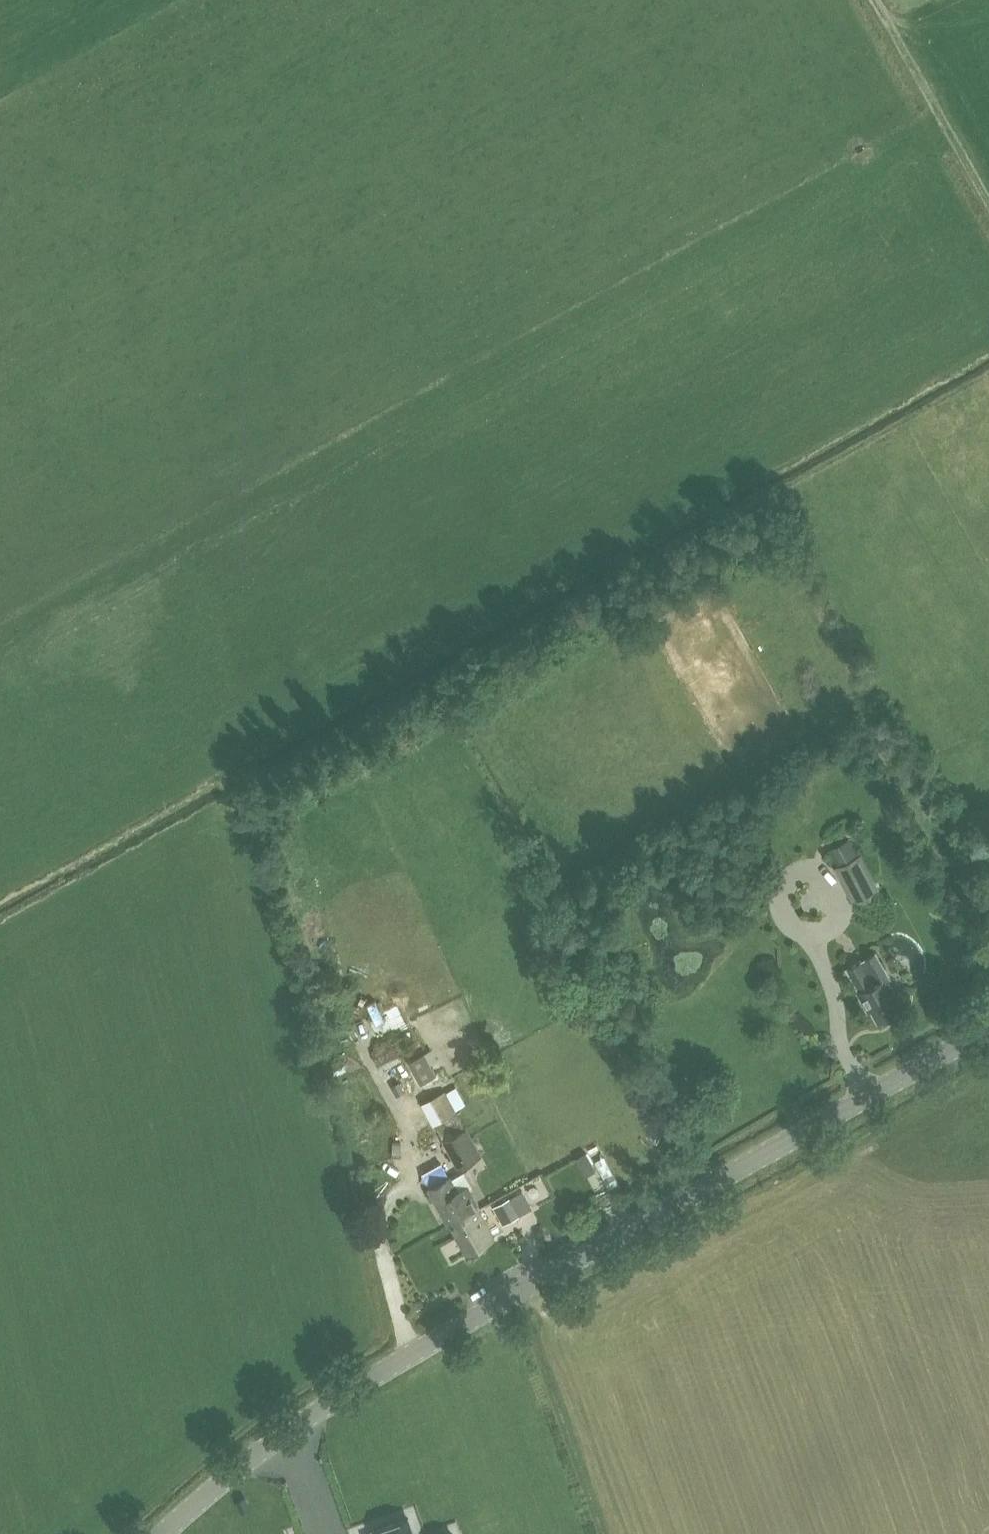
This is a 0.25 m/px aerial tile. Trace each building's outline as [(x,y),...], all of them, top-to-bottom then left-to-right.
[(847,833),(826,840),(831,855),(852,848),(847,833)] [(835,867),(854,905),(881,891),(862,853),(835,867)] [(878,1019),(880,1018),(884,1021),(892,1017),(892,1012),(902,1006),(886,978),(888,976),(876,953),(848,968),(860,991),(859,991),(869,1010),(872,1008),(878,1019)] [(393,1041),(372,1051),(352,1060),(356,1068),(367,1062),(369,1067),(378,1063),(381,1069),(402,1059),(393,1041)] [(456,1112),(444,1090),(423,1102),(436,1123),(456,1112)] [(468,1127),(466,1128),(458,1112),(436,1125),(444,1139),(458,1169),(483,1155),(468,1127)] [(596,1163),(612,1193),(621,1188),(605,1157),(596,1163)] [(450,1224),(450,1225),(481,1208),(470,1187),(460,1192),(452,1177),(429,1189),(449,1225),(450,1224)] [(504,1226),(520,1217),(510,1199),(494,1208),(504,1226)] [(481,1209),(481,1208),(450,1225),(466,1254),(495,1239),(480,1210),(481,1209)] [(372,1521),(376,1533),(418,1533),(410,1509),(372,1521)] [(455,1524),(427,1533),(458,1533),(455,1524)]
